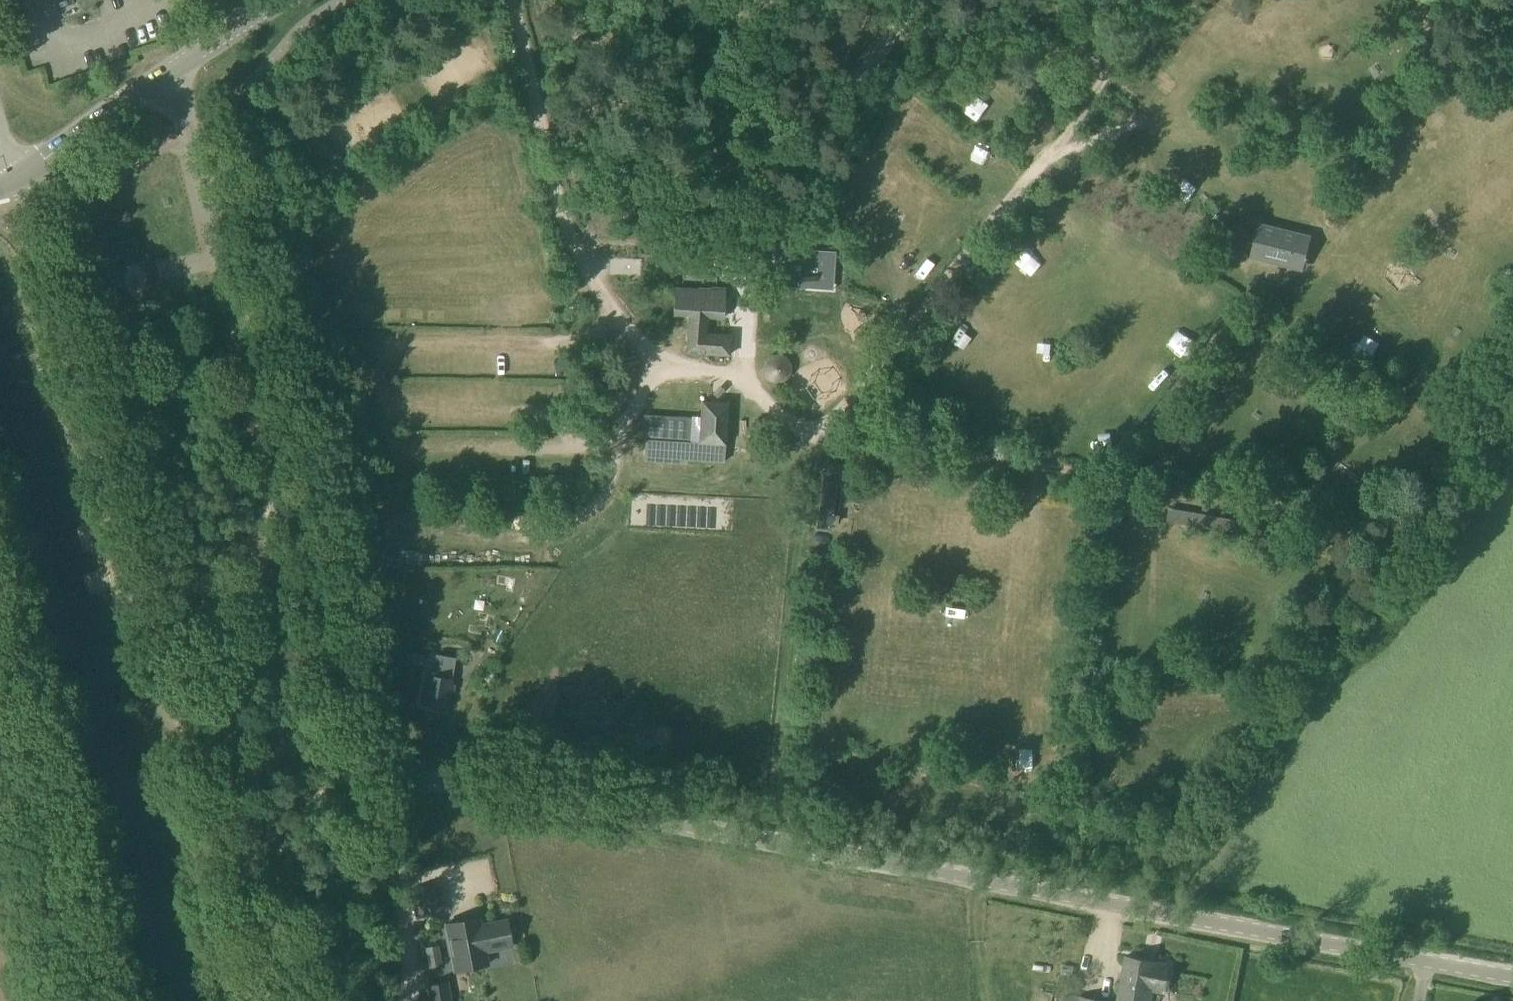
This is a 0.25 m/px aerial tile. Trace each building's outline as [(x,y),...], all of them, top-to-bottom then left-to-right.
[(1267,9),(1279,3),(1277,0),(1263,0),(1267,9)] [(887,128),(896,108),(888,104),(879,124),(887,128)] [(1249,256),(1298,268),(1306,236),(1258,224),(1249,256)] [(1001,249),(1007,258),(1021,247),(1015,239),(1001,249)] [(783,255),(781,281),(824,284),(826,258),(783,255)] [(672,316),(686,317),(684,353),(728,356),(730,340),(705,339),(707,318),(713,319),(715,292),(674,289),(672,316)] [(775,375),(777,364),(762,360),(759,372),(775,375)] [(1234,361),(1220,379),(1234,391),(1248,373),(1234,361)] [(642,415),(640,441),(650,442),(649,458),(723,463),(724,446),(725,446),(728,404),(700,402),(697,444),(687,443),(689,418),(682,417),(642,415)] [(1166,521),(1245,535),(1280,562),(1288,552),(1251,523),(1169,508),(1166,521)] [(951,601),(951,619),(968,619),(968,601),(951,601)] [(409,665),(422,667),(424,658),(411,655),(409,665)] [(426,674),(422,704),(448,708),(453,679),(451,678),(453,669),(430,665),(428,675),(426,674)] [(511,947),(506,920),(480,925),(479,918),(445,925),(454,971),(488,965),(485,952),(511,947)] [(442,932),(420,935),(423,960),(445,957),(442,932)] [(1117,1000),(1150,1000),(1152,990),(1164,993),(1169,965),(1157,963),(1157,962),(1125,957),(1117,1000)] [(1082,960),(1080,980),(1091,982),(1094,962),(1082,960)] [(447,983),(427,986),(430,1000),(450,1000),(447,983)]
